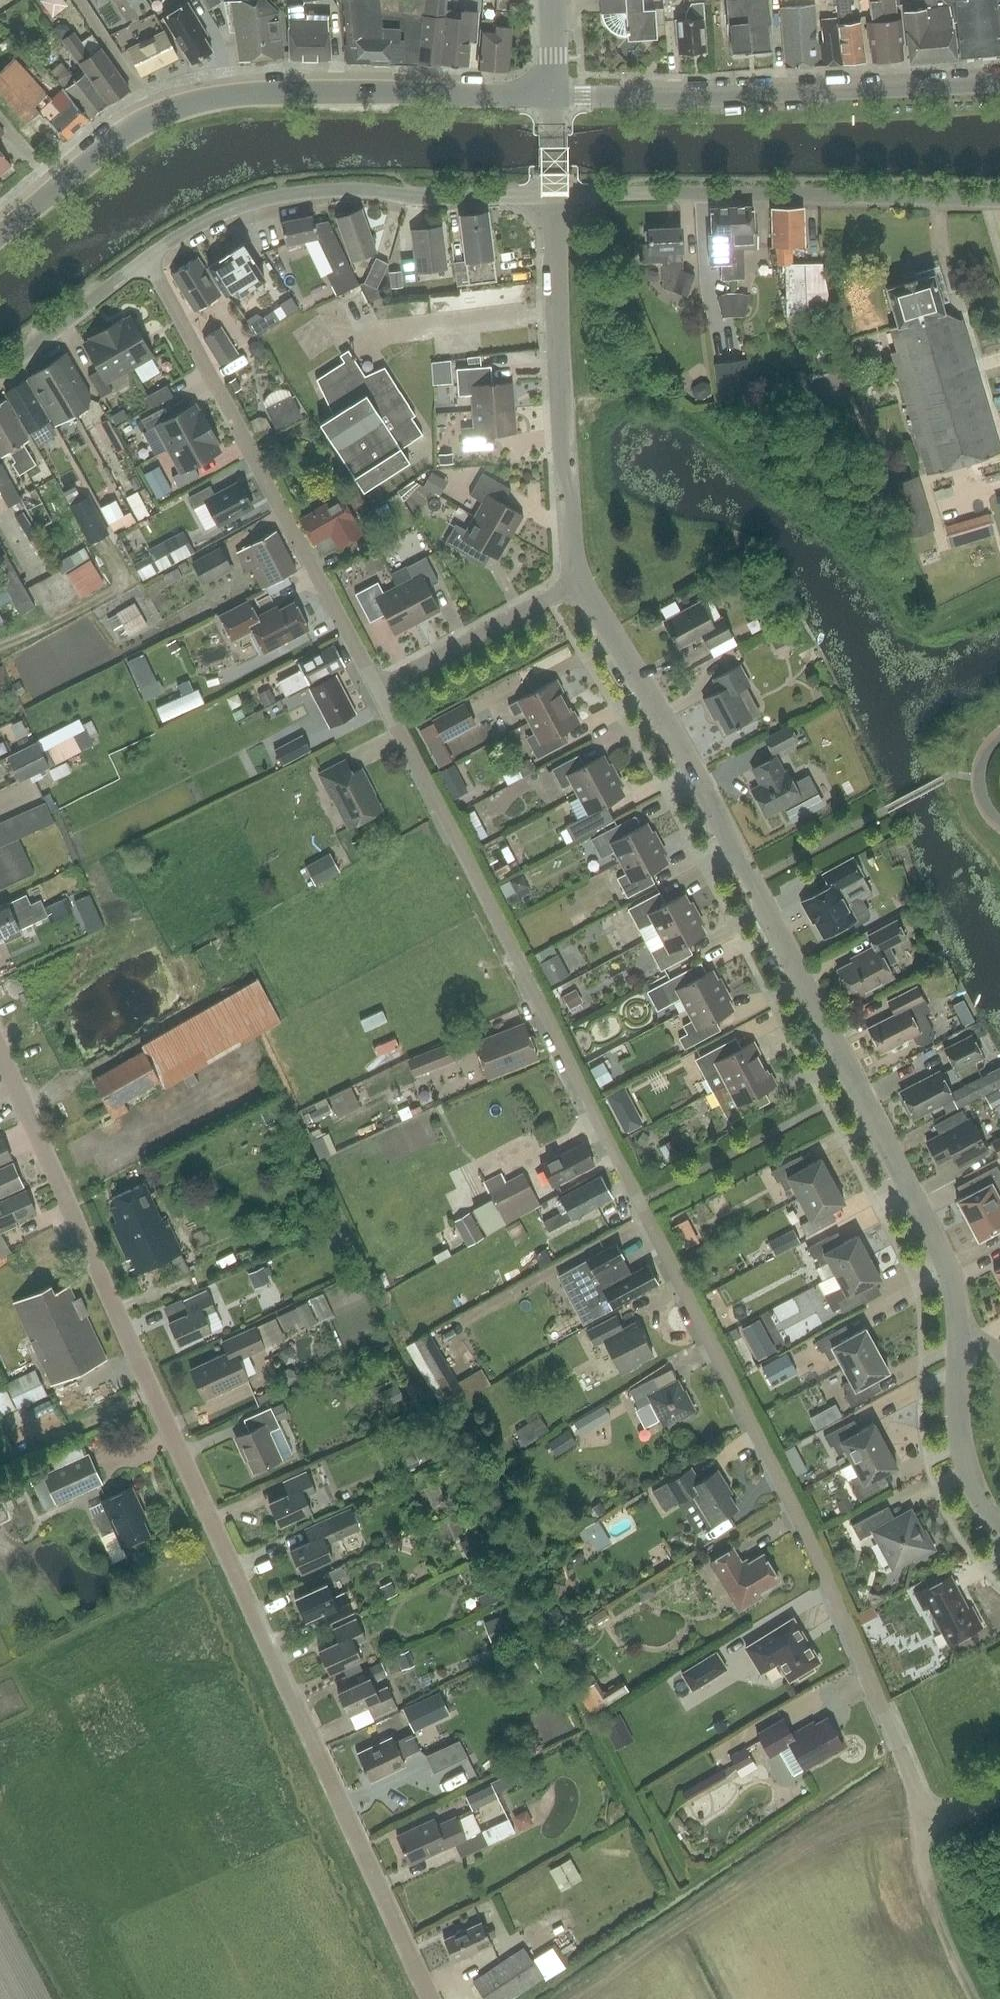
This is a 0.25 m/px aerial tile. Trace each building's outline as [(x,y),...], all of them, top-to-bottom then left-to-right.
[(69,6),(64,0),(44,0),(42,2),(54,18),(69,6)] [(203,1),(209,10),(221,3),(219,0),(204,0),(203,1)] [(229,1),(231,25),(238,24),(242,60),(264,58),(257,0),(240,0),(229,1)] [(264,58),(286,55),(280,13),(267,0),(257,0),(264,58)] [(339,3),(346,59),(420,64),(425,15),(427,0),(337,0),(339,3)] [(425,15),(420,64),(443,66),(448,0),(427,0),(425,15)] [(443,66),(468,67),(470,42),(478,43),(479,11),(462,10),(463,0),(448,0),(443,66)] [(513,26),(509,26),(511,0),(499,0),(497,20),(484,19),(480,68),(509,69),(510,47),(512,47),(513,26)] [(601,12),(601,13),(602,13),(603,18),(604,22),(606,25),(609,29),(616,34),(624,36),(628,36),(628,39),(657,38),(656,9),(644,10),(644,0),(601,0),(602,12),(601,12)] [(705,30),(706,30),(705,1),(711,1),(711,0),(692,0),(692,2),(686,13),(686,19),(676,20),(677,36),(678,36),(680,53),(706,51),(705,30)] [(729,33),(731,33),(732,50),(744,49),(744,52),(772,50),(768,0),(726,0),(729,33)] [(850,0),(836,0),(838,18),(843,63),(864,61),(860,21),(852,22),(850,0)] [(889,59),(883,0),(871,0),(872,21),(868,21),(869,36),(871,37),(873,61),(875,61),(878,62),(884,62),(886,60),(889,59)] [(902,18),(897,18),(896,0),(883,0),(889,59),(904,58),(902,35),(904,34),(902,18)] [(954,21),(953,14),(952,8),(950,4),(946,0),(925,0),(906,2),(912,61),(957,56),(954,21)] [(950,4),(952,8),(953,14),(954,21),(958,21),(961,56),(999,53),(999,49),(996,0),(946,0),(950,4)] [(207,34),(188,3),(164,17),(192,62),(213,50),(204,36),(207,34)] [(817,42),(813,4),(781,6),(783,27),(786,67),(843,63),(838,18),(823,20),(825,42),(817,42)] [(303,6),(287,7),(289,58),(329,59),(328,37),(332,37),(330,16),(304,15),(303,6)] [(179,57),(166,31),(131,49),(143,75),(179,57)] [(65,39),(110,103),(131,88),(103,47),(92,55),(76,32),(65,39)] [(0,72),(0,89),(29,122),(41,112),(45,117),(49,116),(70,139),(90,118),(65,86),(53,73),(41,85),(16,58),(0,72)] [(91,118),(110,103),(84,68),(74,76),(62,65),(54,73),(65,86),(90,118),(91,118)] [(0,149),(0,177),(14,166),(0,149)] [(754,230),(753,206),(730,207),(731,247),(731,261),(731,263),(732,279),(746,279),(745,247),(758,246),(758,230),(754,230)] [(721,263),(722,263),(731,263),(731,261),(731,247),(730,207),(711,208),(712,232),(709,232),(710,263),(721,263)] [(774,247),(777,247),(778,265),(780,265),(780,281),(785,281),(786,318),(831,312),(823,266),(793,266),(792,247),(804,246),(803,208),(772,208),(774,247)] [(352,260),(376,251),(361,209),(337,218),(352,260)] [(457,285),(496,280),(488,212),(460,216),(466,261),(454,262),(457,285)] [(359,285),(328,220),(315,223),(313,215),(281,222),(286,244),(317,237),(333,271),(327,274),(337,296),(359,285)] [(417,272),(447,268),(442,226),(412,230),(415,257),(402,259),(405,283),(418,281),(417,272)] [(681,227),(648,228),(648,231),(645,231),(645,239),(648,239),(649,245),(639,245),(639,258),(642,263),(662,262),(663,287),(686,295),(694,275),(682,270),(681,261),(682,261),(681,227)] [(238,297),(266,279),(244,243),(209,266),(227,295),(234,290),(238,297)] [(196,311),(223,294),(200,257),(173,274),(196,311)] [(378,287),(389,263),(376,257),(364,282),(360,285),(369,303),(382,296),(378,287)] [(722,279),(732,279),(731,263),(722,263),(721,263),(722,279)] [(391,288),(394,288),(396,287),(403,286),(401,270),(389,272),(391,288)] [(999,452),(999,445),(962,319),(959,320),(943,311),(933,274),(915,280),(915,279),(904,282),(904,283),(886,288),(897,325),(890,327),(897,351),(892,353),(927,474),(999,452)] [(741,293),(733,293),(734,316),(744,316),(748,295),(741,293)] [(153,355),(131,318),(123,322),(121,320),(106,328),(130,369),(153,355)] [(221,327),(204,337),(221,364),(238,354),(221,327)] [(101,397),(112,391),(107,382),(130,369),(106,328),(91,337),(93,340),(85,344),(99,370),(89,376),(101,397)] [(88,405),(91,394),(67,352),(47,364),(75,412),(88,405)] [(453,357),(433,359),(434,382),(455,381),(453,357)] [(719,403),(753,398),(748,359),(714,364),(719,403)] [(333,414),(320,423),(364,491),(410,461),(401,448),(423,434),(412,417),(416,415),(385,367),(360,377),(345,361),(317,379),(333,414)] [(56,424),(75,412),(47,364),(29,377),(56,424)] [(514,408),(512,382),(493,383),(491,366),(456,369),(458,396),(472,395),(473,411),(514,408)] [(53,425),(50,418),(26,379),(6,391),(24,422),(23,422),(29,431),(33,429),(36,435),(53,425)] [(167,385),(146,397),(152,408),(173,396),(167,385)] [(274,430),(307,413),(294,394),(289,396),(287,391),(284,390),(282,390),(279,390),(276,390),(274,391),(272,392),(269,394),(267,396),(265,398),(263,402),(266,407),(263,408),(274,430)] [(30,475),(38,470),(22,444),(28,440),(5,402),(0,405),(0,424),(30,475)] [(198,410),(193,402),(167,416),(161,404),(135,418),(141,430),(156,422),(168,446),(209,424),(200,408),(198,410)] [(514,408),(473,411),(474,427),(462,428),(463,451),(495,449),(494,435),(516,433),(514,408)] [(30,475),(0,424),(0,454),(2,457),(8,453),(15,464),(13,465),(22,480),(30,475)] [(209,424),(168,446),(181,469),(166,477),(173,489),(199,474),(193,463),(219,449),(214,441),(217,439),(209,424)] [(276,437),(272,429),(271,428),(257,436),(258,437),(262,434),(267,442),(276,437)] [(453,463),(452,455),(440,456),(441,464),(453,463)] [(9,507),(22,500),(2,464),(0,463),(0,491),(9,507)] [(433,491),(441,477),(432,472),(424,486),(433,491)] [(173,491),(163,473),(149,480),(158,499),(173,491)] [(503,503),(511,489),(483,473),(470,495),(483,502),(475,516),(511,537),(523,514),(503,503)] [(933,530),(917,475),(891,483),(907,538),(933,530)] [(206,499),(218,522),(252,504),(239,480),(215,493),(210,483),(189,494),(194,505),(206,499)] [(39,525),(54,517),(39,485),(23,492),(39,525)] [(355,511),(366,504),(357,488),(345,496),(355,511)] [(150,515),(138,493),(128,498),(139,521),(150,515)] [(89,541),(109,531),(90,495),(70,506),(89,541)] [(361,533),(352,517),(341,497),(302,519),(315,542),(323,555),(361,533)] [(125,515),(116,500),(101,508),(110,524),(125,515)] [(15,517),(31,541),(39,536),(23,512),(15,517)] [(498,559),(511,537),(475,516),(467,530),(456,524),(445,542),(466,554),(472,544),(498,559)] [(263,588),(297,570),(276,530),(237,552),(242,561),(247,558),(263,588)] [(49,551),(39,536),(31,541),(40,556),(49,551)] [(160,570),(194,552),(187,537),(152,556),(160,570)] [(88,545),(60,558),(64,568),(93,555),(88,545)] [(206,585),(233,569),(222,548),(194,564),(206,585)] [(370,576),(386,568),(378,553),(363,561),(370,576)] [(12,601),(20,617),(35,609),(7,555),(0,559),(0,580),(12,601)] [(428,587),(439,581),(426,557),(407,567),(412,578),(398,585),(417,622),(440,610),(428,587)] [(80,597),(105,583),(97,571),(73,585),(80,597)] [(417,622),(398,585),(384,593),(378,582),(355,594),(370,622),(384,614),(394,634),(417,622)] [(264,652),(309,629),(294,601),(272,612),(270,609),(257,615),(248,599),(220,614),(232,639),(252,629),(264,652)] [(702,634),(710,648),(732,636),(722,617),(713,622),(701,601),(664,621),(672,637),(674,636),(680,646),(702,634)] [(148,624),(137,603),(109,619),(121,640),(148,624)] [(302,668),(279,680),(286,694),(345,665),(335,645),(300,663),(302,668)] [(749,720),(744,711),(734,693),(750,684),(740,665),(713,679),(720,691),(704,699),(710,711),(713,709),(726,732),(749,720)] [(310,687),(323,711),(330,725),(356,712),(335,674),(310,687)] [(530,721),(566,702),(560,692),(563,691),(557,679),(509,705),(514,715),(524,710),(530,721)] [(159,680),(140,689),(145,701),(165,692),(159,680)] [(24,692),(19,682),(13,685),(18,696),(24,692)] [(270,691),(260,696),(265,707),(276,701),(270,691)] [(566,702),(530,721),(536,733),(526,738),(537,758),(564,744),(559,733),(580,722),(574,711),(571,712),(566,702)] [(443,741),(476,724),(466,704),(433,721),(443,741)] [(80,720),(37,742),(42,751),(43,753),(49,766),(92,744),(80,720)] [(774,754),(799,740),(790,725),(766,738),(774,754)] [(282,763),(311,749),(303,733),(274,747),(282,763)] [(37,742),(7,757),(13,768),(43,753),(42,751),(37,742)] [(43,753),(13,768),(19,781),(50,767),(49,766),(43,753)] [(579,794),(616,773),(611,763),(608,764),(603,755),(585,765),(580,756),(554,770),(564,788),(573,783),(579,794)] [(752,790),(766,816),(786,805),(793,820),(823,804),(808,777),(794,785),(787,772),(784,773),(775,757),(753,768),(762,785),(752,790)] [(370,784),(362,768),(352,773),(346,760),(319,774),(327,788),(330,786),(351,826),(380,811),(367,786),(370,784)] [(607,804),(624,794),(619,785),(622,784),(616,773),(579,794),(589,813),(567,825),(575,840),(614,819),(607,804)] [(34,806),(43,826),(54,821),(45,801),(34,806)] [(32,831),(43,826),(34,806),(23,811),(32,831)] [(21,836),(32,831),(23,811),(12,816),(21,836)] [(10,841),(21,836),(12,816),(2,821),(10,841)] [(621,862),(660,841),(654,831),(651,832),(647,823),(641,826),(635,816),(591,839),(601,858),(615,851),(621,862)] [(10,841),(2,821),(0,822),(0,845),(10,841)] [(24,850),(19,839),(0,847),(0,851),(4,859),(24,850)] [(663,853),(665,852),(660,841),(621,862),(627,873),(617,878),(628,897),(655,883),(649,872),(667,862),(663,853)] [(9,870),(29,861),(24,850),(4,859),(9,870)] [(305,866),(315,884),(339,871),(329,853),(305,866)] [(853,857),(823,874),(830,886),(801,902),(808,913),(810,912),(824,937),(854,921),(856,925),(867,919),(869,913),(862,901),(857,899),(848,904),(840,889),(863,876),(853,857)] [(9,870),(4,859),(0,861),(0,874),(9,870)] [(29,861),(9,870),(14,881),(34,872),(29,861)] [(0,874),(0,888),(14,881),(9,870),(0,874)] [(47,906),(40,890),(28,896),(27,892),(0,905),(0,939),(4,937),(6,941),(23,933),(17,920),(47,906)] [(659,933),(697,912),(692,902),(689,903),(684,894),(666,904),(660,892),(628,909),(639,929),(653,922),(659,933)] [(90,895),(76,902),(90,934),(105,927),(90,895)] [(687,943),(705,933),(700,924),(703,923),(697,912),(659,933),(665,944),(651,951),(661,970),(692,954),(687,943)] [(838,969),(853,998),(893,977),(887,966),(898,961),(890,946),(906,938),(897,920),(868,935),(874,947),(858,955),(860,958),(838,969)] [(551,985),(569,975),(557,953),(539,963),(551,985)] [(687,1009),(725,988),(720,978),(717,979),(712,970),(694,980),(688,970),(661,984),(671,1003),(681,998),(687,1009)] [(113,1118),(128,1109),(162,1090),(280,1021),(257,979),(141,1046),(143,1050),(94,1077),(113,1118)] [(932,1038),(933,1033),(923,1013),(929,1010),(917,987),(888,1001),(895,1014),(868,1028),(881,1053),(915,1036),(918,1042),(923,1043),(932,1038)] [(715,1019),(733,1009),(729,1000),(731,999),(725,988),(687,1009),(693,1020),(683,1025),(688,1033),(679,1038),(685,1049),(720,1030),(715,1019)] [(975,1022),(969,1011),(959,1017),(964,1027),(975,1022)] [(524,1023),(474,1042),(488,1077),(537,1058),(533,1046),(535,1042),(533,1035),(528,1035),(524,1023)] [(957,1070),(984,1056),(972,1033),(945,1048),(957,1070)] [(408,1059),(415,1077),(461,1059),(453,1041),(408,1059)] [(713,1091),(763,1064),(757,1054),(760,1052),(754,1041),(733,1053),(727,1042),(696,1059),(713,1091)] [(756,1095),(777,1084),(771,1073),(768,1074),(763,1064),(713,1091),(720,1104),(730,1123),(762,1106),(756,1095)] [(966,1081),(973,1097),(999,1085),(999,1065),(966,1081)] [(940,1073),(901,1093),(914,1117),(953,1096),(940,1073)] [(340,1117),(361,1107),(357,1098),(335,1108),(340,1117)] [(332,1111),(329,1104),(309,1114),(312,1121),(332,1111)] [(644,1123),(635,1106),(617,1116),(626,1133),(644,1123)] [(927,1142),(938,1162),(953,1154),(959,1166),(987,1151),(970,1119),(968,1120),(963,1109),(942,1121),(947,1131),(927,1142)] [(551,1185),(593,1163),(582,1141),(540,1163),(551,1185)] [(12,1159),(5,1142),(0,1144),(0,1164),(12,1159)] [(799,1198),(833,1180),(821,1158),(798,1170),(793,1160),(771,1171),(777,1182),(780,1181),(785,1190),(792,1186),(799,1198)] [(24,1185),(17,1168),(12,1170),(10,1165),(0,1170),(0,1195),(24,1185)] [(999,1203),(999,1199),(996,1191),(999,1189),(999,1171),(997,1165),(976,1177),(981,1187),(957,1200),(968,1220),(999,1203)] [(487,1191),(505,1181),(500,1171),(482,1182),(487,1191)] [(506,1224),(540,1204),(522,1172),(505,1181),(487,1191),(491,1197),(506,1224)] [(560,1197),(567,1211),(544,1223),(549,1231),(612,1197),(600,1175),(560,1197)] [(833,1180),(799,1198),(811,1220),(800,1225),(806,1236),(827,1225),(822,1214),(844,1202),(833,1180)] [(176,1276),(188,1271),(180,1253),(182,1252),(166,1218),(162,1220),(145,1182),(113,1196),(117,1204),(111,1207),(117,1221),(112,1223),(135,1274),(168,1259),(176,1276)] [(1,1232),(18,1225),(15,1220),(36,1211),(28,1194),(23,1196),(21,1192),(0,1201),(0,1231),(1,1232)] [(488,1234),(506,1224),(491,1197),(473,1208),(488,1234)] [(968,1220),(978,1240),(999,1229),(999,1203),(968,1220)] [(453,1221),(467,1246),(483,1237),(469,1212),(453,1221)] [(686,1249),(699,1242),(688,1220),(669,1229),(680,1250),(685,1248),(686,1249)] [(783,1253),(801,1243),(794,1231),(776,1240),(783,1253)] [(833,1276),(869,1256),(857,1235),(835,1247),(829,1236),(808,1248),(818,1267),(820,1266),(824,1273),(830,1270),(833,1276)] [(600,1303),(605,1312),(658,1284),(648,1264),(632,1273),(615,1244),(571,1269),(592,1307),(600,1303)] [(843,1312),(864,1301),(858,1290),(881,1278),(869,1256),(833,1276),(840,1287),(823,1297),(831,1312),(840,1307),(843,1312)] [(255,1288),(270,1282),(264,1268),(249,1274),(255,1288)] [(51,1383),(106,1358),(86,1313),(87,1312),(81,1298),(76,1300),(69,1286),(54,1293),(51,1286),(14,1303),(51,1383)] [(206,1315),(217,1310),(208,1290),(184,1301),(189,1312),(170,1321),(180,1344),(212,1329),(206,1315)] [(730,1328),(756,1315),(749,1301),(723,1314),(730,1328)] [(317,1323),(308,1302),(296,1308),(297,1309),(279,1318),(284,1328),(298,1322),(300,1327),(305,1325),(306,1328),(317,1323)] [(743,1323),(759,1354),(788,1339),(772,1308),(743,1323)] [(653,1355),(636,1322),(623,1329),(616,1316),(588,1331),(594,1344),(604,1340),(621,1374),(637,1365),(636,1363),(653,1355)] [(263,1348),(283,1339),(274,1319),(254,1328),(263,1348)] [(238,1359),(263,1348),(254,1328),(222,1343),(227,1354),(190,1370),(203,1400),(247,1380),(238,1359)] [(843,1368),(877,1350),(865,1328),(843,1340),(837,1330),(816,1342),(822,1352),(824,1351),(829,1360),(837,1356),(843,1368)] [(486,1365),(459,1380),(432,1330),(410,1342),(443,1402),(468,1388),(472,1396),(496,1383),(486,1365)] [(877,1350),(843,1368),(850,1380),(843,1384),(848,1394),(845,1395),(851,1406),(872,1394),(866,1384),(889,1371),(877,1350)] [(772,1386),(797,1373),(786,1353),(761,1367),(772,1386)] [(47,1394),(35,1370),(8,1383),(19,1407),(47,1394)] [(289,1370),(284,1372),(282,1377),(284,1383),(289,1385),(295,1382),(297,1377),(294,1372),(289,1370)] [(681,1418),(696,1410),(688,1396),(686,1396),(678,1379),(659,1389),(653,1378),(629,1390),(647,1426),(660,1419),(663,1425),(681,1416),(681,1418)] [(403,1398),(398,1385),(379,1393),(384,1406),(403,1398)] [(829,1422),(845,1413),(838,1399),(821,1408),(829,1422)] [(576,1420),(584,1433),(614,1414),(605,1401),(576,1420)] [(269,1431),(280,1426),(271,1407),(244,1419),(250,1430),(239,1435),(255,1471),(282,1459),(269,1431)] [(540,1416),(516,1431),(525,1446),(549,1430),(540,1416)] [(852,1463),(886,1445),(874,1423),(851,1435),(845,1425),(824,1436),(830,1447),(833,1445),(838,1454),(845,1450),(852,1463)] [(557,1454),(562,1451),(576,1442),(568,1429),(549,1441),(557,1454)] [(397,1470),(420,1460),(413,1444),(390,1454),(397,1470)] [(886,1445),(852,1463),(858,1475),(851,1479),(856,1488),(853,1490),(859,1500),(880,1489),(875,1479),(897,1466),(886,1445)] [(800,1457),(795,1447),(785,1452),(790,1462),(800,1457)] [(55,1504),(101,1483),(88,1455),(43,1476),(55,1504)] [(700,1507),(711,1524),(737,1508),(728,1494),(731,1492),(718,1470),(700,1481),(691,1468),(666,1484),(678,1502),(692,1493),(700,1507)] [(305,1496),(316,1491),(307,1472),(284,1482),(289,1494),(269,1503),(280,1525),(312,1510),(305,1496)] [(149,1535),(142,1521),(146,1519),(131,1488),(101,1502),(105,1510),(94,1515),(98,1524),(102,1528),(109,1529),(113,1527),(123,1547),(149,1535)] [(854,1507),(848,1497),(837,1503),(842,1513),(854,1507)] [(606,1512),(600,1503),(594,1508),(599,1516),(606,1512)] [(352,1508),(329,1518),(305,1529),(310,1541),(291,1550),(301,1572),(333,1557),(327,1543),(338,1538),(361,1528),(352,1508)] [(921,1532),(910,1512),(888,1524),(880,1510),(852,1525),(860,1540),(875,1531),(894,1566),(914,1556),(915,1558),(933,1549),(924,1531),(921,1532)] [(600,1518),(586,1526),(598,1548),(613,1540),(600,1518)] [(470,1559),(491,1549),(482,1532),(461,1542),(470,1559)] [(779,1580),(763,1554),(744,1566),(733,1548),(711,1562),(740,1609),(762,1595),(759,1592),(779,1580)] [(507,1570),(479,1583),(483,1590),(486,1589),(494,1605),(517,1594),(507,1570)] [(982,1626),(972,1607),(968,1609),(951,1575),(915,1594),(924,1610),(929,1607),(935,1617),(933,1623),(936,1628),(941,1630),(949,1644),(982,1626)] [(330,1623),(352,1613),(354,1612),(345,1592),(334,1598),(328,1583),(295,1598),(305,1621),(325,1612),(330,1623)] [(397,1594),(393,1585),(383,1590),(387,1599),(397,1594)] [(563,1602),(565,1590),(553,1588),(551,1599),(563,1602)] [(565,1622),(557,1607),(543,1615),(551,1629),(565,1622)] [(860,1624),(878,1615),(874,1608),(856,1617),(860,1624)] [(609,1617),(605,1610),(594,1617),(598,1623),(609,1617)] [(329,1673),(344,1666),(347,1674),(363,1667),(359,1659),(362,1658),(355,1644),(366,1639),(357,1619),(333,1630),(339,1642),(319,1650),(329,1673)] [(812,1666),(819,1661),(793,1619),(747,1648),(761,1672),(778,1661),(790,1679),(797,1675),(799,1679),(814,1669),(812,1666)] [(693,1689),(726,1669),(716,1652),(682,1673),(693,1689)] [(376,1678),(388,1672),(383,1662),(371,1668),(376,1678)] [(370,1677),(352,1686),(338,1692),(348,1715),(368,1706),(373,1717),(397,1706),(388,1686),(377,1692),(370,1677)] [(601,1709),(629,1691),(623,1681),(605,1693),(597,1681),(587,1687),(601,1709)] [(440,1692),(404,1709),(414,1731),(450,1713),(440,1692)] [(625,1743),(636,1738),(624,1710),(613,1715),(625,1743)] [(804,1769),(844,1747),(827,1717),(798,1734),(796,1731),(792,1734),(783,1719),(757,1734),(770,1756),(779,1751),(793,1775),(804,1769)] [(402,1757),(420,1749),(412,1734),(395,1742),(393,1738),(358,1754),(370,1780),(405,1764),(402,1757)] [(467,1755),(460,1740),(427,1755),(434,1771),(467,1755)] [(730,1756),(735,1764),(723,1772),(726,1776),(737,1768),(742,1777),(758,1768),(746,1747),(730,1756)] [(687,1800),(726,1777),(722,1770),(683,1793),(687,1800)] [(473,1810),(499,1797),(492,1784),(466,1797),(473,1810)] [(461,1856),(488,1844),(482,1831),(466,1838),(456,1817),(437,1825),(435,1819),(397,1836),(410,1864),(455,1844),(461,1856)] [(573,1875),(564,1881),(566,1885),(584,1875),(573,1856),(553,1867),(556,1872),(567,1865),(573,1875)] [(454,1961),(492,1944),(482,1922),(444,1939),(454,1961)] [(544,1976),(525,1948),(474,1982),(486,1998),(509,1998),(544,1976)]
